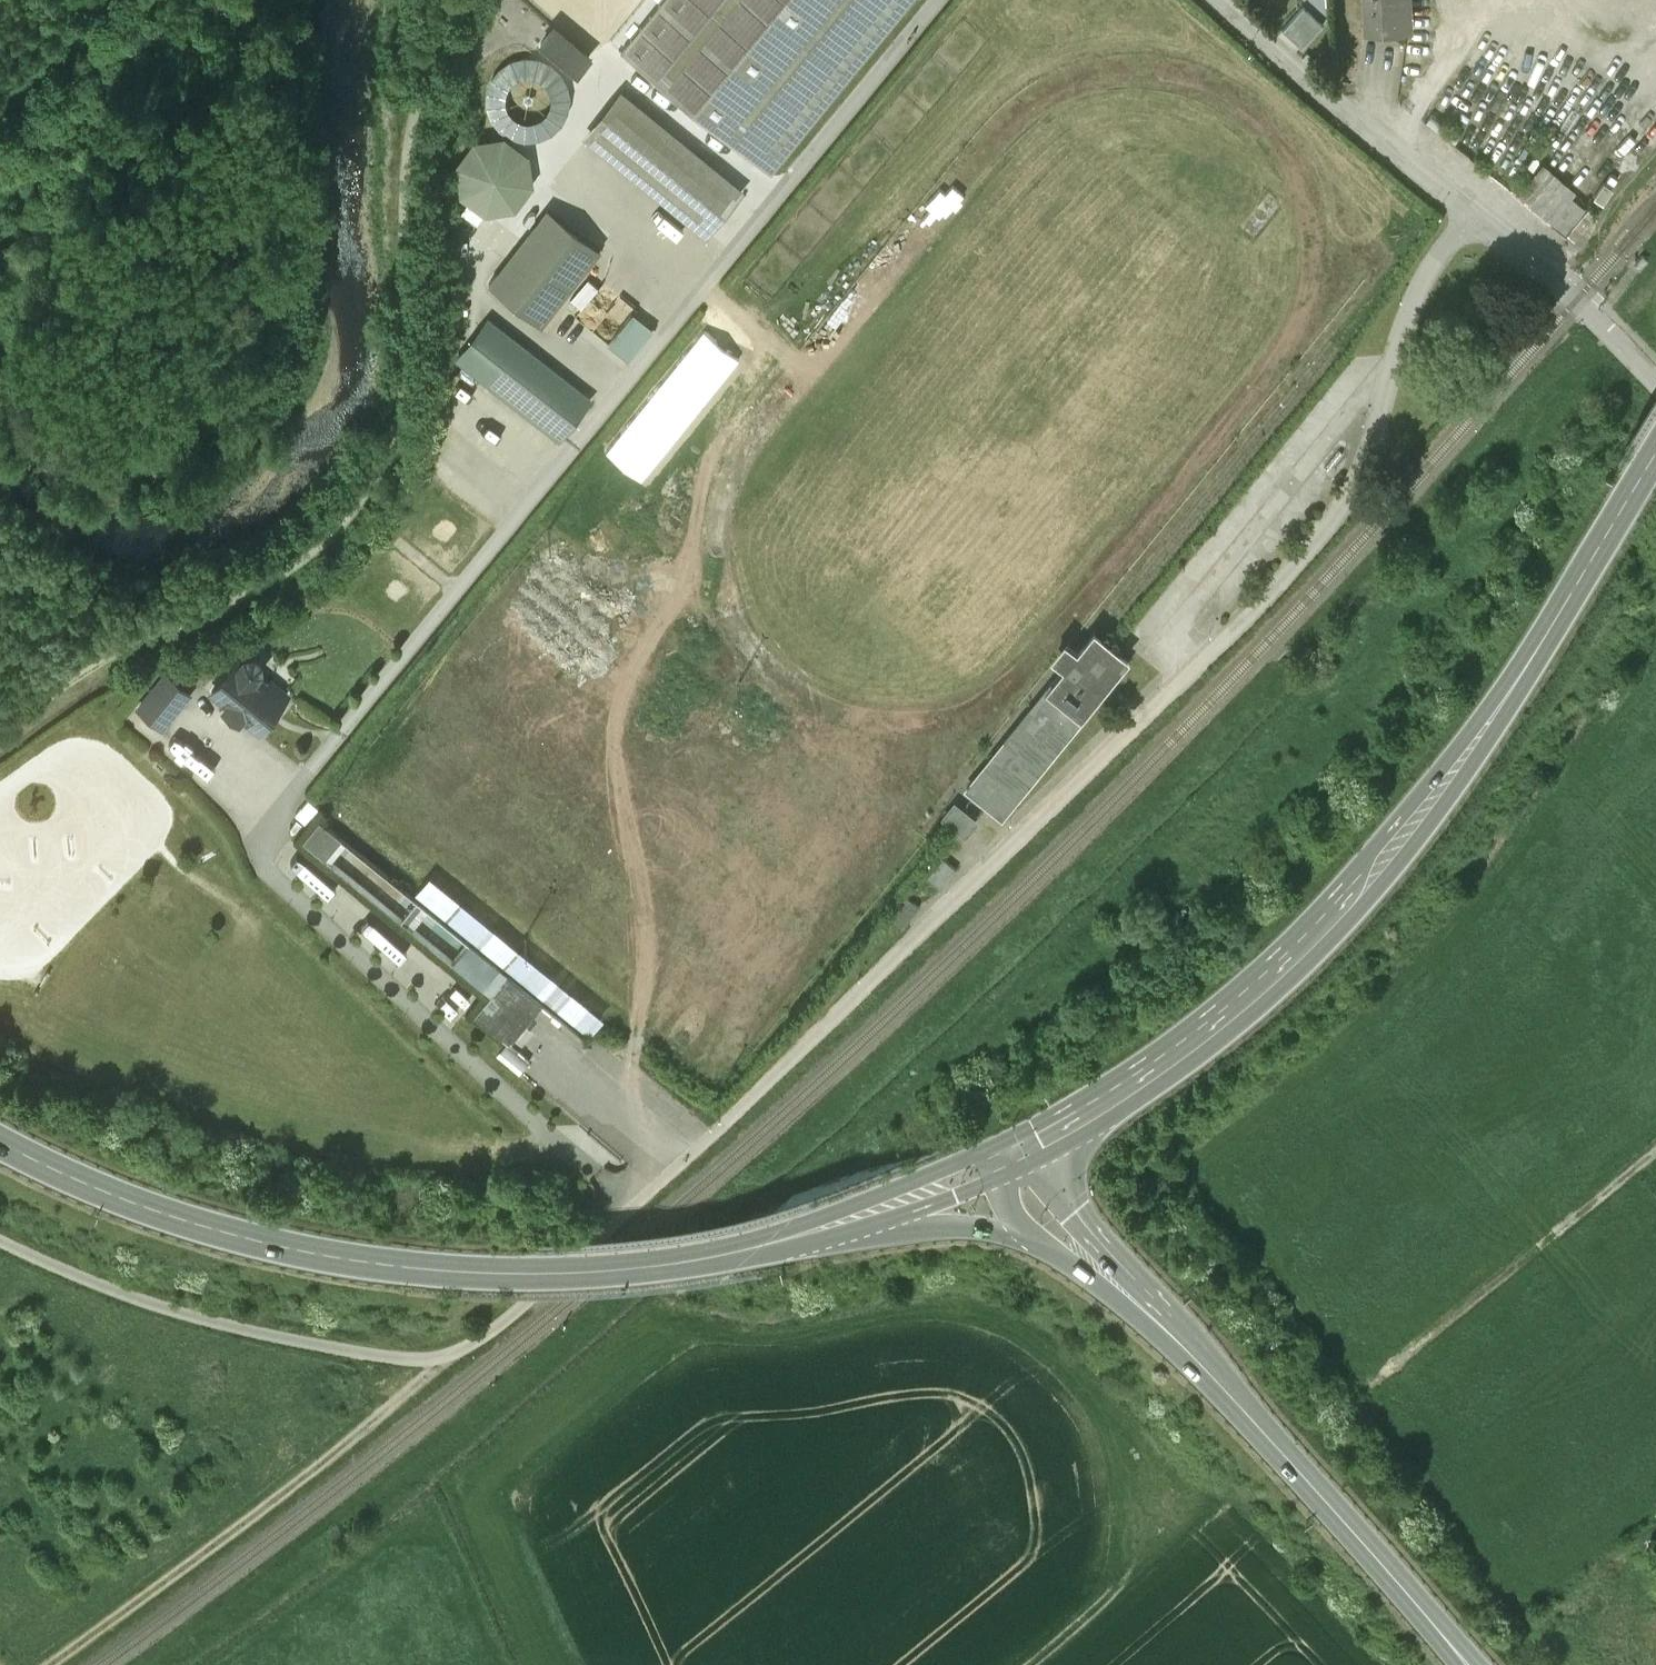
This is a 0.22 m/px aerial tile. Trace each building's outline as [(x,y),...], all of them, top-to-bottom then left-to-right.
[(773,172),(912,0),(663,0),(622,50),(773,172)] [(1367,28),(1384,27),(1384,22),(1410,21),(1409,0),(1366,0),(1367,28)] [(1278,29),(1300,45),(1319,18),(1298,2),(1278,29)] [(548,44),(590,70),(603,50),(562,23),(548,44)] [(539,138),(552,132),(562,123),(568,111),(570,97),(568,85),(561,74),(551,65),(539,59),(526,58),(512,61),(501,69),(493,79),(489,92),(489,106),(493,118),(502,129),(513,136),(526,139),(539,138)] [(623,97),(592,134),(706,230),(737,194),(623,97)] [(504,137),(475,142),(457,166),(462,196),(486,213),(515,209),(516,208),(533,185),(529,155),(505,138),(504,137)] [(1512,193),(1569,235),(1592,205),(1535,163),(1512,193)] [(495,281),(548,324),(604,257),(550,213),(495,281)] [(1642,253),(1634,263),(1640,269),(1649,259),(1642,253)] [(592,400),(488,318),(456,359),(560,441),(592,400)] [(1092,614),(1106,625),(1114,616),(1099,605),(1092,614)] [(1095,631),(1054,681),(1063,688),(1058,694),(1084,715),(1129,659),(1095,631)] [(261,662),(254,657),(247,657),(243,662),(238,659),(213,690),(229,703),(226,707),(240,718),(243,715),(259,728),(285,697),(257,674),(261,670),(261,662)] [(167,673),(139,707),(163,727),(191,692),(167,673)] [(1084,715),(1058,694),(1007,756),(999,750),(968,788),(1002,816),(1084,715)] [(936,814),(960,833),(973,817),(948,798),(936,814)] [(346,841),(320,820),(302,842),(327,863),(346,841)] [(603,1021),(428,878),(413,897),(468,941),(540,999),(588,1039),(603,1021)] [(506,1041),(540,999),(468,941),(450,963),(490,996),(475,1015),(506,1041)]
